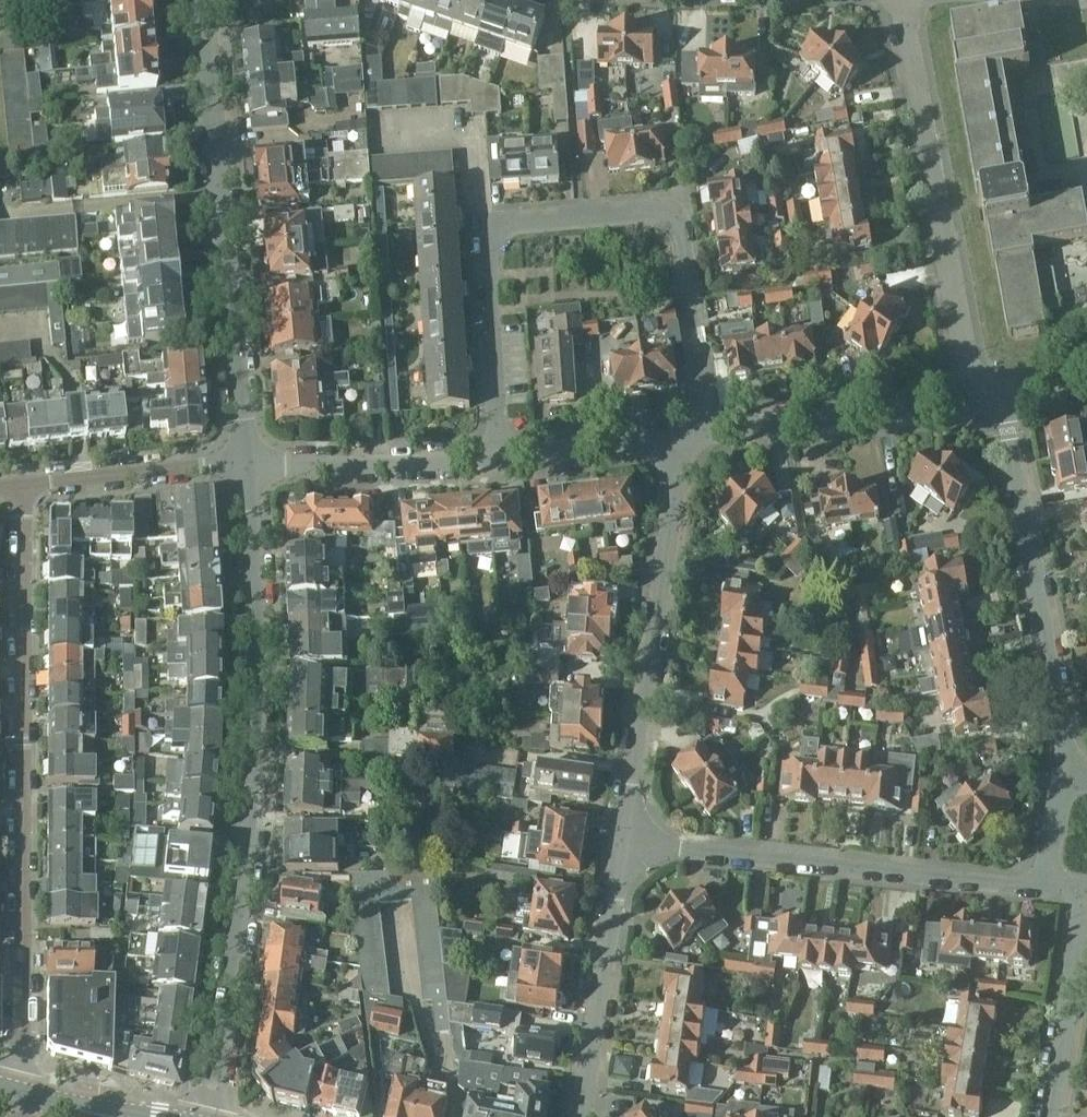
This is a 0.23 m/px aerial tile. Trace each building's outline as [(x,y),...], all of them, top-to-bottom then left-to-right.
[(32,9),(49,7),(49,0),(31,0),(32,9)] [(150,11),(149,0),(97,0),(97,3),(84,5),(85,17),(94,17),(150,11)] [(318,4),(318,14),(337,13),(336,3),(332,3),(332,0),(318,0),(318,4)] [(420,33),(433,0),(403,0),(400,7),(397,16),(410,20),(410,29),(420,33)] [(463,0),(433,0),(420,33),(447,42),(449,35),(451,35),(463,0)] [(479,34),(491,0),(463,0),(451,35),(476,44),(479,34)] [(519,7),(499,0),(491,0),(479,34),(506,44),(519,7)] [(318,14),(318,4),(308,4),(309,15),(318,14)] [(257,7),(257,19),(266,18),(265,6),(257,7)] [(275,6),(265,6),(266,18),(276,18),(275,6)] [(519,7),(506,44),(533,53),(545,16),(519,7)] [(100,30),(101,40),(152,35),(150,11),(94,17),(95,31),(100,30)] [(352,44),(354,66),(363,66),(358,12),(337,13),(318,14),(309,15),(305,15),(308,48),(352,44)] [(1000,20),(993,21),(993,20),(952,27),(958,60),(956,61),(959,78),(951,80),(952,81),(957,81),(978,196),(973,197),(973,199),(981,198),(993,266),(996,265),(1009,336),(1017,334),(1018,340),(1040,336),(1039,330),(1047,329),(1044,314),(1061,311),(1054,269),(1037,272),(1034,258),(1036,258),(1034,249),(1086,240),(1086,207),(1085,207),(1084,202),(1042,209),(1040,195),(1029,197),(1028,187),(1026,187),(1006,72),(1027,68),(1024,51),(1027,50),(1022,18),(1001,22),(1000,20)] [(598,66),(626,66),(627,28),(609,28),(609,31),(599,31),(598,66)] [(645,28),(627,28),(626,66),(654,67),(654,32),(645,32),(645,28)] [(24,51),(31,50),(29,33),(19,34),(18,31),(2,32),(2,36),(0,36),(0,53),(24,51)] [(801,58),(823,76),(847,47),(834,35),(831,38),(823,31),(801,58)] [(87,57),(89,69),(155,62),(153,39),(101,44),(103,56),(87,57)] [(282,59),(281,49),(280,39),(244,42),(247,77),(296,72),(300,72),(299,66),(295,66),(294,58),(282,59)] [(36,48),(39,74),(57,72),(55,46),(36,48)] [(847,47),(823,76),(844,93),(866,67),(858,61),(860,58),(847,47)] [(24,51),(0,53),(0,64),(25,61),(24,51)] [(699,86),(728,87),(728,52),(710,51),(710,53),(700,53),(699,86)] [(728,52),(728,87),(728,99),(755,99),(756,54),(747,54),(747,52),(728,52)] [(367,112),(387,110),(384,82),(383,57),(363,58),(367,112)] [(541,92),(552,91),(566,90),(564,57),(538,59),(541,92)] [(25,61),(0,64),(1,76),(26,74),(25,61)] [(155,62),(89,69),(57,72),(39,74),(40,85),(91,83),(105,81),(107,92),(158,87),(155,62)] [(589,87),(594,87),(594,63),(578,62),(580,92),(589,92),(589,87)] [(363,66),(354,66),(332,68),(333,79),(319,80),(320,91),(335,90),(336,96),(365,94),(363,66)] [(297,88),(296,72),(247,77),(249,97),(302,92),(302,87),(297,88)] [(1,76),(2,89),(27,86),(26,74),(1,76)] [(455,77),(440,78),(442,106),(457,105),(455,77)] [(464,77),(455,77),(457,105),(472,104),(471,79),(464,77)] [(424,79),(411,80),(413,108),(426,107),(424,79)] [(436,79),(424,79),(426,107),(438,106),(436,79)] [(471,79),(472,104),(473,116),(487,115),(485,84),(471,79)] [(398,81),(400,109),(413,108),(411,80),(398,81)] [(398,81),(384,82),(387,110),(400,109),(398,81)] [(500,88),(485,84),(487,115),(502,113),(500,88)] [(663,85),(667,112),(680,109),(676,84),(663,85)] [(2,89),(3,101),(28,99),(27,86),(2,89)] [(602,87),(594,87),(589,87),(589,92),(590,118),(603,117),(602,87)] [(555,123),(569,122),(566,90),(552,91),(555,123)] [(249,97),(252,120),(253,132),(289,128),(287,107),(310,105),(309,92),(302,92),(249,97)] [(95,123),(173,115),(172,100),(169,97),(159,98),(158,96),(107,101),(108,112),(94,113),(95,123)] [(30,111),(29,100),(28,99),(3,101),(4,114),(30,111)] [(834,109),(817,113),(818,123),(836,119),(834,109)] [(31,124),(30,111),(4,114),(5,127),(31,124)] [(173,115),(95,123),(96,135),(110,134),(112,144),(163,138),(162,135),(173,134),(175,130),(173,115)] [(785,118),(771,121),(774,134),(788,131),(785,118)] [(344,132),(359,131),(367,130),(366,119),(343,121),(344,132)] [(774,134),(771,121),(758,124),(760,137),(774,134)] [(5,127),(7,139),(32,136),(31,126),(31,124),(5,127)] [(592,127),(579,128),(581,155),(595,154),(592,127)] [(740,128),(726,130),(729,143),(742,140),(740,128)] [(329,185),(346,183),(372,181),(369,153),(367,130),(359,131),(361,154),(330,157),(329,153),(328,153),(328,157),(327,157),(329,175),(328,175),(329,185)] [(726,130),(713,133),(715,146),(729,143),(726,130)] [(660,132),(633,136),(638,169),(655,167),(655,164),(664,162),(660,132)] [(814,141),(819,170),(854,164),(853,158),(856,158),(852,134),(849,135),(849,136),(834,139),(834,138),(814,141)] [(7,139),(8,152),(33,149),(33,145),(32,136),(7,139)] [(620,172),(638,169),(633,136),(606,140),(610,170),(620,169),(620,172)] [(558,143),(530,145),(532,184),(560,182),(558,143)] [(33,145),(33,149),(35,162),(48,160),(46,144),(33,145)] [(532,184),(530,145),(502,147),(504,186),(532,184)] [(123,151),(119,152),(117,154),(118,158),(120,160),(101,162),(102,174),(166,168),(165,162),(168,159),(167,151),(164,149),(164,147),(123,151)] [(35,162),(33,149),(8,152),(9,164),(35,162)] [(258,168),(259,181),(328,175),(329,175),(327,157),(328,157),(328,153),(306,155),(305,151),(295,152),(295,150),(257,154),(257,157),(254,160),(255,166),(258,168)] [(452,154),(441,155),(443,181),(454,180),(452,154)] [(429,156),(431,182),(443,181),(441,155),(429,156)] [(420,183),(431,182),(429,156),(418,157),(420,183)] [(406,157),(394,158),(396,184),(408,183),(406,157)] [(418,157),(406,157),(408,183),(420,183),(418,157)] [(394,158),(383,159),(385,185),(396,184),(394,158)] [(383,159),(371,160),(373,186),(385,185),(383,159)] [(854,164),(819,170),(814,171),(819,199),(859,192),(854,164)] [(102,174),(105,197),(168,191),(168,189),(171,187),(170,178),(167,176),(166,168),(102,174)] [(300,205),(300,202),(310,202),(309,187),(329,185),(328,175),(259,181),(261,193),(258,197),(259,203),(262,204),(262,208),(300,205)] [(714,208),(715,214),(750,210),(746,178),(723,181),(724,183),(708,185),(711,209),(714,208)] [(52,184),(53,197),(53,202),(67,200),(64,179),(51,180),(52,184)] [(41,199),(53,197),(52,184),(21,187),(23,203),(41,201),(41,199)] [(462,228),(462,227),(462,216),(457,216),(455,185),(416,188),(421,262),(460,260),(458,228),(462,228)] [(385,320),(392,412),(400,412),(384,187),(376,188),(383,283),(377,284),(380,320),(385,320)] [(768,194),(770,208),(783,206),(781,192),(768,194)] [(825,228),(831,227),(864,221),(859,192),(819,199),(825,228)] [(802,200),(787,202),(791,231),(806,228),(802,200)] [(118,234),(172,228),(170,206),(128,210),(128,211),(116,213),(118,234)] [(783,206),(770,208),(771,221),(785,219),(783,206)] [(373,220),(372,207),(363,208),(365,221),(373,220)] [(352,209),(334,210),(336,224),(355,222),(354,208),(352,209)] [(750,210),(715,214),(719,243),(753,239),(755,239),(752,210),(750,210)] [(268,253),(316,248),(325,247),(322,211),(271,216),(272,224),(266,225),(267,235),(266,235),(266,238),(264,241),(265,247),(267,249),(268,253)] [(77,252),(73,219),(0,225),(0,259),(77,252)] [(864,221),(831,227),(836,255),(855,251),(855,250),(869,248),(869,249),(872,248),(868,225),(865,226),(864,221)] [(82,238),(98,237),(97,227),(81,229),(82,238)] [(118,234),(120,256),(174,250),(172,228),(118,234)] [(790,248),(788,234),(774,236),(776,251),(790,248)] [(753,239),(719,243),(721,262),(722,262),(723,271),(756,267),(753,239)] [(316,248),(268,253),(268,255),(266,258),(266,264),(269,266),(269,270),(270,270),(271,280),(328,274),(327,260),(325,247),(316,248)] [(174,250),(120,256),(122,277),(176,272),(174,250)] [(421,262),(425,336),(465,333),(463,302),(467,302),(466,290),(462,291),(460,260),(421,262)] [(862,266),(863,277),(877,275),(875,264),(862,266)] [(350,265),(339,267),(340,280),(351,279),(350,265)] [(0,290),(12,289),(23,288),(34,287),(44,286),(46,310),(50,345),(65,343),(59,293),(59,284),(58,275),(57,266),(0,271),(0,290)] [(817,271),(820,285),(833,282),(831,268),(817,271)] [(820,285),(817,271),(803,274),(806,287),(820,285)] [(122,277),(124,299),(178,294),(176,272),(122,277)] [(72,273),(58,275),(59,284),(73,282),(72,273)] [(270,323),(271,326),(318,321),(318,317),(321,317),(320,306),(324,306),(324,305),(335,304),(334,299),(342,298),(340,280),(313,283),(313,293),(268,297),(269,311),(267,315),(267,320),(270,323)] [(73,282),(59,284),(59,293),(74,291),(73,282)] [(44,286),(34,287),(36,311),(46,310),(44,286)] [(34,287),(23,288),(25,312),(36,311),(34,287)] [(23,288),(12,289),(14,313),(25,312),(23,288)] [(779,290),(781,303),(794,301),(792,288),(779,290)] [(12,289),(0,290),(3,314),(14,313),(12,289)] [(765,292),(767,305),(781,303),(779,290),(765,292)] [(879,290),(861,314),(893,337),(905,321),(904,320),(910,312),(879,290)] [(752,293),(737,295),(739,308),(754,306),(752,293)] [(178,294),(124,299),(126,321),(180,316),(178,294)] [(812,304),(814,326),(825,325),(823,303),(812,304)] [(581,306),(555,308),(556,321),(582,319),(581,306)] [(664,327),(667,326),(670,346),(682,345),(679,324),(678,324),(677,312),(662,314),(664,327)] [(893,337),(861,314),(844,339),(874,361),(881,352),(882,353),(893,337)] [(70,327),(79,326),(83,326),(82,316),(69,317),(70,327)] [(180,316),(126,321),(129,343),(141,341),(141,342),(183,339),(180,316)] [(584,338),(583,325),(582,319),(556,321),(558,342),(538,344),(542,401),(575,399),(571,348),(584,347),(584,338)] [(319,325),(318,321),(271,326),(271,329),(269,331),(269,336),(272,339),(273,353),(339,347),(338,336),(326,337),(325,334),(322,335),(322,325),(319,325)] [(583,325),(584,338),(599,337),(598,324),(583,325)] [(79,326),(70,327),(72,346),(81,345),(79,326)] [(783,336),(788,369),(807,367),(807,366),(816,365),(812,332),(783,336)] [(465,333),(425,336),(430,410),(470,408),(468,375),(472,375),(471,364),(467,364),(465,333)] [(755,338),(755,340),(760,373),(788,369),(783,336),(783,334),(755,338)] [(760,373),(755,340),(725,344),(731,377),(730,378),(730,380),(754,376),(753,374),(760,373)] [(29,343),(18,344),(20,368),(27,367),(36,366),(35,360),(31,361),(29,343)] [(20,368),(18,344),(6,345),(8,370),(20,368)] [(343,345),(344,356),(358,355),(357,344),(343,345)] [(0,346),(0,370),(8,370),(6,345),(0,346)] [(672,350),(642,354),(646,392),(667,389),(666,388),(677,386),(672,350)] [(124,380),(130,380),(147,378),(202,373),(201,353),(162,356),(162,366),(137,368),(136,354),(122,356),(124,380)] [(626,394),(646,392),(642,354),(611,358),(616,394),(626,393),(626,394)] [(40,366),(36,366),(27,367),(28,376),(41,374),(40,369),(40,366)] [(277,394),(338,389),(345,388),(343,375),(316,378),(315,367),(274,371),(275,375),(273,377),(273,384),(276,386),(277,394)] [(22,373),(2,375),(3,384),(23,382),(22,373)] [(165,396),(204,394),(202,373),(147,378),(148,390),(164,388),(165,396)] [(52,393),(42,395),(47,443),(67,441),(63,405),(65,405),(62,383),(51,383),(52,393)] [(82,403),(86,439),(106,436),(101,388),(101,384),(88,385),(89,402),(82,403)] [(367,385),(369,415),(386,413),(383,384),(367,385)] [(101,388),(106,436),(125,434),(120,389),(106,390),(106,388),(101,388)] [(338,389),(277,394),(277,398),(275,401),(275,406),(278,409),(278,413),(280,413),(280,419),(286,423),(325,420),(325,419),(345,417),(344,402),(340,402),(338,389)] [(36,394),(23,395),(29,445),(47,443),(42,395),(37,395),(36,394)] [(149,407),(150,417),(205,411),(204,394),(165,396),(166,406),(149,407)] [(23,445),(29,445),(23,395),(12,396),(13,411),(6,412),(9,447),(11,447),(15,449),(19,448),(23,445)] [(63,405),(67,441),(77,440),(86,439),(82,403),(74,404),(65,405),(63,405)] [(150,417),(150,419),(150,429),(167,427),(168,438),(201,435),(207,429),(205,411),(150,417)] [(128,419),(128,421),(130,434),(143,432),(142,420),(140,420),(140,418),(128,419)] [(1055,462),(1086,456),(1086,429),(1086,425),(1049,431),(1052,447),(1048,450),(1050,457),(1054,459),(1055,462)] [(910,481),(932,497),(954,467),(940,456),(937,459),(930,454),(910,481)] [(1055,462),(1055,465),(1052,469),(1053,475),(1057,477),(1060,492),(1086,488),(1086,456),(1055,462)] [(968,477),(954,467),(932,497),(953,513),(974,486),(966,480),(968,477)] [(745,479),(733,491),(759,519),(779,499),(755,475),(748,481),(745,479)] [(601,491),(605,526),(606,535),(634,531),(634,522),(636,522),(634,503),(638,502),(637,488),(632,488),(631,486),(628,487),(626,483),(616,484),(614,489),(601,491)] [(865,486),(848,488),(852,523),(881,519),(876,487),(866,488),(865,486)] [(573,494),(570,495),(575,530),(576,538),(593,536),(592,528),(605,526),(601,491),(588,492),(585,488),(575,490),(573,494)] [(852,523),(848,488),(831,490),(831,493),(821,494),(825,527),(852,523)] [(740,538),(759,519),(733,491),(720,504),(722,506),(715,513),(740,538)] [(575,530),(570,495),(558,496),(555,492),(545,494),(543,498),(541,498),(543,518),(536,519),(538,534),(575,530)] [(896,518),(908,515),(904,493),(892,496),(896,518)] [(156,498),(157,508),(158,518),(214,514),(213,499),(206,494),(156,498)] [(135,500),(134,534),(147,532),(146,522),(152,522),(150,499),(135,500)] [(467,505),(460,505),(465,545),(495,542),(490,504),(490,502),(478,503),(475,500),(469,501),(467,505)] [(465,545),(460,505),(457,506),(453,502),(448,502),(443,507),(432,508),(437,554),(439,554),(439,548),(465,545)] [(490,504),(495,542),(495,548),(521,545),(516,502),(490,504)] [(325,543),(337,543),(337,505),(336,505),(335,505),(327,505),(327,504),(307,504),(307,511),(288,511),(287,539),(288,539),(288,548),(309,548),(309,541),(324,540),(325,543)] [(353,505),(337,505),(337,543),(337,551),(346,551),(346,534),(367,535),(367,549),(398,548),(396,523),(375,523),(375,505),(353,504),(353,505)] [(438,564),(437,554),(432,508),(417,509),(417,511),(406,512),(410,556),(410,559),(399,560),(400,562),(401,574),(401,584),(404,583),(405,591),(414,590),(411,567),(438,564)] [(48,563),(69,563),(70,512),(54,512),(48,517),(49,518),(48,563)] [(89,560),(89,513),(70,512),(69,563),(71,563),(80,562),(80,560),(89,560)] [(111,513),(89,513),(89,560),(111,560),(111,513)] [(131,513),(111,513),(111,560),(130,561),(131,546),(131,513)] [(158,518),(158,529),(175,528),(176,537),(215,535),(214,514),(158,518)] [(884,523),(888,547),(900,545),(897,521),(884,523)] [(148,540),(147,532),(134,534),(134,541),(148,540)] [(915,554),(938,550),(945,549),(944,540),(946,539),(944,532),(911,537),(912,543),(914,543),(915,554)] [(215,535),(176,537),(177,546),(159,548),(160,559),(217,554),(215,535)] [(945,549),(945,550),(959,548),(957,538),(946,539),(944,540),(945,549)] [(799,540),(790,549),(799,560),(809,549),(807,548),(799,540)] [(914,543),(912,543),(899,545),(901,559),(916,557),(915,554),(914,543)] [(135,550),(135,561),(146,560),(145,549),(135,550)] [(780,559),(789,569),(799,560),(790,549),(780,559)] [(809,549),(799,560),(789,569),(798,579),(817,561),(809,549)] [(938,550),(915,554),(916,557),(917,565),(939,561),(938,550)] [(609,552),(611,567),(612,576),(633,573),(632,560),(619,561),(618,551),(609,552)] [(611,567),(609,552),(599,553),(600,565),(607,565),(608,567),(611,567)] [(346,576),(346,563),(329,564),(329,553),(289,554),(290,578),(346,576)] [(217,554),(160,559),(161,569),(178,568),(179,578),(218,575),(217,554)] [(579,555),(568,556),(571,585),(583,584),(579,555)] [(531,557),(510,560),(513,587),(535,585),(531,557)] [(773,576),(783,566),(773,557),(764,567),(773,576)] [(730,570),(758,574),(760,563),(731,559),(730,570)] [(147,570),(146,560),(135,561),(135,571),(147,570)] [(438,562),(439,578),(451,577),(450,561),(438,562)] [(69,563),(48,563),(48,585),(94,585),(94,574),(82,574),(82,563),(80,563),(80,562),(71,563),(69,563)] [(400,562),(386,563),(387,575),(388,575),(401,574),(400,562)] [(917,586),(920,603),(957,596),(968,594),(962,564),(948,566),(948,565),(926,569),(928,584),(917,586)] [(136,587),(136,581),(136,576),(123,576),(123,572),(114,572),(111,572),(111,574),(111,585),(112,585),(115,589),(119,587),(136,587)] [(111,585),(111,574),(100,574),(100,585),(111,585)] [(404,583),(401,584),(401,574),(388,575),(388,577),(387,577),(388,595),(404,594),(404,591),(405,591),(404,583)] [(218,575),(179,578),(180,587),(162,588),(163,598),(220,594),(218,575)] [(346,576),(290,578),(291,600),(347,598),(346,576)] [(136,581),(136,587),(136,590),(147,589),(146,581),(136,581)] [(728,583),(723,613),(757,619),(762,588),(748,586),(748,589),(728,585),(729,583),(728,583)] [(874,584),(861,586),(862,599),(869,599),(876,598),(874,584)] [(849,601),(855,600),(862,599),(861,586),(847,588),(849,601)] [(549,589),(534,590),(536,603),(551,601),(549,589)] [(48,591),(48,613),(93,612),(93,591),(48,591)] [(220,594),(163,598),(164,609),(182,608),(183,619),(221,616),(220,594)] [(388,617),(393,616),(405,615),(404,594),(388,595),(386,595),(388,617)] [(571,626),(611,630),(612,627),(615,625),(615,619),(613,616),(613,613),(612,613),(613,600),(601,598),(602,596),(585,594),(584,597),(573,595),(571,626)] [(920,603),(925,629),(962,622),(957,596),(920,603)] [(347,598),(291,600),(291,621),(330,619),(348,619),(347,598)] [(122,611),(131,611),(131,601),(131,599),(122,599),(122,611)] [(862,599),(855,600),(857,614),(871,612),(869,599),(862,599)] [(146,610),(146,600),(136,600),(136,610),(146,610)] [(93,612),(48,613),(48,634),(81,634),(92,634),(92,617),(94,617),(94,612),(93,612)] [(757,619),(723,613),(722,619),(726,619),(722,644),(765,651),(768,624),(757,622),(757,619)] [(405,615),(393,616),(394,638),(407,637),(405,615)] [(513,617),(514,628),(527,627),(527,616),(513,617)] [(841,635),(853,637),(854,637),(847,619),(832,616),(829,633),(841,635)] [(291,621),(292,643),(331,641),(330,619),(291,621)] [(136,621),(136,646),(147,646),(147,621),(136,621)] [(930,654),(966,647),(962,622),(925,629),(930,654)] [(167,647),(180,647),(222,647),(222,624),(175,624),(175,641),(167,641),(167,647)] [(611,630),(571,626),(570,642),(561,641),(560,648),(539,646),(537,668),(558,670),(559,657),(568,657),(580,658),(579,661),(596,662),(597,659),(608,660),(609,647),(610,647),(610,644),(613,641),(614,636),(611,632),(611,630)] [(864,662),(877,660),(874,633),(860,635),(864,662)] [(48,634),(48,652),(105,652),(105,641),(81,641),(81,634),(48,634)] [(849,662),(853,637),(841,635),(837,660),(849,662)] [(348,640),(331,641),(292,643),(293,665),(349,663),(349,650),(348,640)] [(715,669),(714,674),(748,679),(749,676),(761,678),(765,651),(722,644),(718,669),(715,669)] [(168,668),(222,667),(222,647),(180,647),(180,655),(168,655),(168,668)] [(930,654),(934,679),(971,673),(966,647),(930,654)] [(105,663),(105,652),(48,652),(48,673),(94,673),(94,663),(105,663)] [(134,668),(134,662),(134,652),(123,652),(123,673),(134,673),(134,669),(134,668)] [(849,662),(837,660),(835,675),(846,677),(847,677),(849,662)] [(880,688),(877,660),(864,662),(867,689),(880,688)] [(222,667),(168,668),(168,680),(187,679),(187,690),(222,690),(222,667)] [(134,673),(134,691),(149,691),(149,669),(134,669),(134,673)] [(559,671),(532,669),(531,684),(559,685),(559,671)] [(366,699),(366,703),(409,702),(409,671),(365,672),(366,699)] [(94,673),(48,673),(48,694),(94,694),(94,673)] [(134,691),(134,673),(123,673),(123,694),(134,694),(134,691)] [(937,694),(939,704),(975,698),(971,673),(934,679),(921,682),(924,697),(937,694)] [(743,709),(748,679),(714,674),(709,704),(711,704),(711,702),(730,705),(730,707),(743,709)] [(835,675),(833,687),(845,688),(846,677),(835,675)] [(366,703),(366,699),(349,698),(350,679),(293,676),(292,701),(366,703)] [(828,685),(803,681),(801,697),(825,701),(828,685)] [(831,686),(829,701),(841,703),(843,694),(844,694),(845,690),(845,688),(833,687),(831,686)] [(551,712),(554,717),(603,721),(605,704),(604,704),(605,691),(594,691),(594,688),(577,687),(577,689),(568,688),(557,687),(553,691),(551,712)] [(134,691),(134,694),(134,702),(149,702),(149,691),(134,691)] [(94,694),(48,694),(48,715),(94,715),(94,694)] [(134,714),(134,702),(134,694),(123,694),(123,718),(134,718),(134,714)] [(165,716),(172,716),(221,719),(222,695),(186,694),(186,703),(166,702),(165,716)] [(853,708),(855,695),(844,694),(843,694),(841,703),(841,706),(853,708)] [(867,697),(855,695),(853,708),(865,709),(867,697)] [(987,696),(975,698),(939,704),(942,721),(953,719),(956,735),(979,730),(979,729),(990,727),(993,727),(987,696)] [(366,703),(292,701),(291,725),(328,726),(330,726),(330,720),(330,716),(348,716),(349,704),(366,704),(366,703)] [(416,703),(395,702),(394,724),(415,725),(416,703)] [(878,709),(877,721),(890,722),(891,710),(879,709),(878,709)] [(891,710),(890,722),(902,723),(904,724),(905,712),(903,712),(891,710)] [(422,790),(513,801),(517,775),(463,767),(462,758),(454,759),(456,740),(456,712),(418,712),(421,759),(419,759),(422,790)] [(142,730),(142,714),(134,714),(134,718),(134,730),(142,730)] [(221,719),(172,716),(171,733),(164,733),(164,737),(220,739),(221,719)] [(523,749),(532,750),(545,752),(545,749),(572,751),(572,752),(589,753),(590,750),(600,751),(601,738),(602,738),(603,721),(554,717),(552,736),(533,735),(533,737),(524,736),(523,749)] [(707,718),(706,728),(720,730),(722,720),(707,718)] [(104,720),(94,720),(48,720),(48,741),(99,742),(104,742),(104,720)] [(328,726),(291,725),(290,748),(329,749),(329,737),(347,738),(352,738),(352,726),(330,726),(328,726)] [(418,728),(389,727),(389,742),(363,742),(363,757),(420,758),(418,728)] [(134,730),(123,730),(123,740),(134,740),(134,730)] [(940,735),(911,740),(917,756),(943,752),(940,735)] [(149,755),(149,736),(139,736),(139,755),(149,755)] [(220,739),(164,737),(164,741),(171,741),(170,750),(184,750),(183,758),(219,760),(220,739)] [(134,740),(123,740),(123,755),(134,755),(134,740)] [(703,747),(674,768),(680,776),(679,777),(691,793),(721,771),(734,761),(722,745),(718,749),(711,740),(703,747)] [(99,742),(48,741),(48,762),(99,762),(99,742)] [(783,798),(783,799),(812,802),(816,803),(817,799),(815,799),(816,789),(814,788),(815,785),(817,785),(819,768),(815,768),(815,767),(816,758),(817,756),(818,742),(803,741),(800,767),(786,765),(784,787),(783,798)] [(982,745),(984,756),(997,753),(995,742),(982,745)] [(867,804),(866,808),(871,809),(902,812),(902,811),(900,811),(902,794),(913,795),(916,760),(877,756),(876,764),(875,774),(871,773),(869,790),(872,791),(871,794),(869,794),(868,805),(867,804)] [(815,785),(814,788),(816,789),(815,799),(817,799),(841,802),(846,761),(820,758),(816,758),(815,767),(815,768),(819,768),(817,785),(815,785)] [(721,771),(691,793),(704,809),(710,817),(740,795),(748,788),(742,780),(746,776),(734,761),(721,771)] [(846,761),(841,802),(842,802),(867,804),(868,805),(869,794),(871,794),(872,791),(869,790),(871,773),(875,774),(876,764),(872,764),(846,761)] [(99,762),(48,762),(48,783),(104,784),(104,771),(99,771),(99,762)] [(167,773),(166,785),(216,789),(218,766),(184,763),(183,774),(167,773)] [(289,763),(288,788),(342,791),(343,777),(327,776),(327,765),(289,763)] [(538,794),(537,803),(546,804),(547,796),(590,802),(591,794),(594,795),(596,779),(593,778),(594,774),(540,766),(525,766),(523,778),(538,780),(536,794),(538,794)] [(344,790),(360,791),(379,792),(379,777),(344,776),(344,790)] [(114,792),(134,792),(134,783),(134,777),(114,777),(114,792)] [(990,777),(966,796),(990,825),(1006,813),(1005,812),(1013,806),(990,777)] [(134,806),(145,808),(145,796),(142,796),(142,782),(134,783),(134,792),(134,806)] [(770,798),(771,785),(771,784),(760,783),(759,796),(770,798)] [(180,807),(215,810),(216,789),(166,785),(165,797),(181,799),(180,807)] [(958,786),(936,804),(944,814),(943,816),(965,844),(973,838),(974,838),(990,825),(966,796),(958,786)] [(360,792),(342,791),(288,788),(287,811),(324,813),(324,804),(341,805),(341,804),(360,805),(360,792)] [(419,803),(419,795),(403,794),(403,803),(419,803)] [(116,811),(128,811),(128,796),(116,796),(116,811)] [(94,819),(94,798),(49,798),(48,798),(48,819),(94,819)] [(915,800),(913,814),(924,815),(926,801),(915,800)] [(134,816),(133,828),(145,829),(145,808),(134,806),(134,816)] [(215,810),(180,807),(176,807),(164,806),(163,818),(179,820),(179,828),(213,831),(215,810)] [(542,812),(538,838),(584,845),(585,835),(588,833),(588,828),(587,824),(587,819),(542,812)] [(121,815),(120,839),(128,840),(129,816),(121,815)] [(94,819),(48,819),(48,839),(94,839),(94,819)] [(513,834),(523,836),(527,836),(528,827),(515,825),(513,834)] [(288,848),(337,847),(338,834),(324,833),(324,826),(288,826),(288,829),(285,829),(285,839),(288,841),(288,848)] [(130,862),(128,878),(198,886),(199,880),(207,881),(211,845),(163,839),(164,831),(145,829),(133,828),(130,862)] [(541,864),(541,865),(579,871),(580,866),(583,864),(584,860),(582,857),(584,845),(538,838),(527,836),(523,836),(519,860),(528,862),(541,864)] [(94,839),(48,839),(48,861),(95,861),(94,839)] [(337,847),(288,848),(287,856),(285,858),(285,865),(287,867),(287,870),(324,870),(324,863),(337,863),(337,847)] [(448,851),(432,850),(432,860),(448,860),(448,851)] [(95,861),(48,861),(48,882),(95,882),(95,861)] [(127,885),(128,878),(130,862),(118,861),(115,884),(127,885)] [(534,908),(573,914),(574,903),(577,901),(578,896),(576,893),(577,889),(538,883),(539,874),(493,867),(491,881),(537,887),(535,897),(530,896),(528,909),(533,910),(534,908)] [(381,907),(392,905),(388,874),(351,875),(355,909),(381,907)] [(399,874),(388,874),(392,905),(403,904),(399,874)] [(435,874),(399,874),(403,904),(413,903),(438,901),(435,874)] [(282,911),(284,911),(282,920),(327,926),(327,920),(324,916),(319,915),(323,888),(323,879),(332,879),(332,889),(351,889),(350,875),(303,875),(303,885),(286,883),(284,896),(280,896),(279,906),(283,907),(282,911)] [(95,882),(48,882),(48,903),(95,903),(95,882)] [(124,906),(138,908),(147,909),(203,916),(206,892),(164,887),(162,898),(126,894),(124,906)] [(686,893),(673,904),(696,934),(705,946),(721,934),(710,922),(717,917),(696,890),(688,896),(686,893)] [(504,904),(519,906),(521,895),(506,892),(504,904)] [(122,897),(112,895),(111,905),(120,906),(122,897)] [(439,913),(438,901),(413,903),(414,916),(439,913)] [(47,925),(95,925),(95,903),(48,903),(47,903),(47,905),(45,906),(45,916),(47,917),(47,925)] [(673,951),(696,934),(673,904),(658,915),(660,918),(653,923),(673,951)] [(111,905),(110,914),(119,915),(120,906),(111,905)] [(138,908),(124,906),(123,915),(137,917),(138,908)] [(383,918),(381,907),(355,909),(356,921),(383,918)] [(516,920),(527,922),(524,934),(568,941),(569,932),(570,932),(570,928),(573,925),(574,921),(572,917),(573,914),(534,908),(533,910),(528,909),(518,908),(516,920)] [(203,916),(147,909),(146,920),(159,922),(158,931),(200,936),(203,916)] [(414,916),(416,928),(440,926),(439,913),(414,916)] [(356,921),(357,933),(384,930),(383,918),(356,921)] [(748,920),(746,933),(753,933),(751,956),(767,958),(771,924),(770,924),(770,923),(758,921),(748,920)] [(972,959),(976,926),(976,923),(955,920),(955,923),(944,922),(942,943),(943,943),(942,956),(972,959)] [(481,925),(465,922),(463,933),(479,936),(481,925)] [(796,961),(800,926),(770,923),(770,924),(771,924),(767,958),(796,961)] [(440,926),(416,928),(417,941),(442,938),(440,926)] [(518,931),(513,930),(493,926),(491,938),(493,938),(517,941),(518,931)] [(800,926),(796,961),(800,962),(798,972),(826,975),(830,933),(805,930),(805,927),(800,926)] [(972,959),(999,963),(1003,929),(976,926),(972,959)] [(1003,929),(999,963),(1029,966),(1032,944),(1031,944),(1033,929),(1011,926),(1010,930),(1003,929)] [(270,943),(268,955),(328,963),(330,952),(305,949),(308,932),(273,927),(271,943),(270,943)] [(113,930),(89,931),(89,940),(113,939),(113,930)] [(357,933),(359,945),(385,942),(384,930),(357,933)] [(441,931),(445,967),(465,970),(468,947),(461,946),(462,934),(441,931)] [(830,933),(826,975),(853,977),(854,967),(855,967),(859,932),(855,932),(855,935),(830,933)] [(859,932),(855,967),(885,971),(889,936),(891,936),(859,932)] [(127,958),(196,968),(199,945),(130,936),(127,958)] [(902,937),(900,950),(911,952),(913,938),(902,937)] [(417,941),(418,953),(443,951),(442,938),(417,941)] [(359,945),(360,957),(387,954),(385,942),(359,945)] [(515,950),(511,976),(521,978),(561,984),(562,973),(566,972),(568,964),(564,961),(565,958),(525,951),(515,950)] [(443,951),(418,953),(420,966),(444,964),(443,951)] [(113,982),(113,952),(48,952),(48,978),(89,978),(89,982),(113,982)] [(360,957),(361,969),(388,966),(387,954),(360,957)] [(327,972),(328,963),(268,955),(267,963),(268,963),(265,981),(266,981),(266,982),(301,986),(303,969),(327,972)] [(141,962),(139,974),(153,976),(152,984),(194,989),(196,968),(127,958),(127,960),(141,962)] [(750,964),(732,962),(723,960),(721,973),(748,976),(750,964)] [(420,966),(421,978),(445,976),(444,964),(420,966)] [(389,978),(388,966),(361,969),(362,976),(363,981),(389,978)] [(473,971),(465,970),(445,967),(449,1004),(468,1007),(473,971)] [(668,996),(667,1002),(700,1006),(704,978),(685,976),(685,977),(671,975),(671,974),(668,973),(665,996),(668,996)] [(360,993),(364,994),(364,992),(363,981),(362,976),(341,991),(360,993)] [(445,976),(421,978),(422,991),(447,989),(445,976)] [(511,976),(506,1003),(517,1005),(557,1011),(557,1007),(561,1006),(562,999),(559,996),(561,984),(521,978),(511,976)] [(363,981),(364,992),(391,997),(389,978),(363,981)] [(977,995),(1006,998),(1008,983),(978,980),(977,995)] [(113,1009),(112,1009),(113,982),(89,982),(89,987),(63,988),(47,988),(47,990),(49,990),(49,1009),(47,1009),(47,1021),(48,1021),(48,1045),(47,1045),(47,1049),(52,1056),(53,1055),(55,1056),(87,1064),(90,1065),(91,1064),(108,1068),(108,1069),(111,1070),(112,1052),(112,1030),(113,1009)] [(262,1007),(263,1007),(298,1011),(301,986),(266,982),(265,988),(264,988),(262,1007)] [(433,1003),(448,1001),(447,989),(422,991),(424,1004),(433,1003)] [(361,1007),(360,993),(341,991),(339,1004),(361,1007)] [(144,1012),(189,1019),(192,997),(158,992),(156,1003),(135,1000),(119,998),(118,1009),(144,1012)] [(404,1000),(391,997),(364,992),(364,994),(368,1028),(399,1035),(405,1013),(404,1000)] [(963,999),(957,1031),(990,1036),(991,1029),(995,1030),(998,1006),(996,1005),(996,1007),(981,1004),(981,1002),(963,999)] [(876,1004),(847,1000),(845,1016),(874,1020),(876,1004)] [(448,1001),(433,1003),(437,1033),(452,1032),(450,1022),(448,1003),(448,1001)] [(707,1008),(700,1006),(667,1002),(663,1030),(703,1036),(707,1008)] [(521,1015),(468,1007),(449,1004),(448,1003),(450,1022),(452,1032),(455,1063),(460,1063),(461,1062),(490,1067),(491,1057),(471,1054),(464,1053),(462,1029),(506,1035),(505,1042),(516,1044),(519,1031),(521,1015)] [(261,1033),(260,1036),(295,1041),(301,1038),(306,1035),(309,1012),(298,1011),(263,1007),(260,1033),(261,1033)] [(118,1009),(113,1009),(112,1030),(130,1033),(131,1025),(154,1028),(153,1036),(185,1041),(189,1019),(144,1012),(118,1009)] [(337,1024),(343,1036),(362,1026),(358,1018),(337,1024)] [(783,1023),(769,1021),(766,1048),(780,1051),(783,1023)] [(275,1103),(276,1102),(307,1109),(316,1074),(314,1073),(334,1064),(349,1054),(347,1051),(364,1042),(362,1026),(343,1036),(298,1060),(264,1089),(275,1103)] [(153,1036),(141,1035),(130,1033),(112,1030),(112,1052),(182,1063),(185,1041),(153,1036)] [(699,1065),(703,1036),(663,1030),(659,1059),(691,1064),(699,1065)] [(950,1030),(946,1057),(985,1064),(990,1036),(957,1031),(950,1030)] [(519,1031),(516,1044),(514,1060),(552,1066),(556,1037),(519,1031)] [(264,1089),(298,1060),(290,1051),(295,1047),(295,1041),(260,1036),(258,1057),(254,1061),(260,1068),(254,1072),(254,1076),(264,1089)] [(832,1041),(796,1037),(794,1053),(830,1058),(832,1041)] [(364,1044),(349,1054),(334,1064),(342,1079),(366,1057),(364,1044)] [(755,1046),(753,1059),(765,1061),(767,1061),(769,1049),(755,1046)] [(885,1051),(859,1048),(858,1059),(884,1062),(885,1051)] [(112,1052),(111,1070),(129,1075),(173,1087),(179,1083),(182,1063),(112,1052)] [(388,1116),(416,1116),(423,1085),(428,1063),(392,1056),(387,1077),(396,1079),(388,1116)] [(941,1086),(948,1087),(980,1093),(985,1064),(946,1057),(941,1086)] [(687,1092),(691,1064),(659,1059),(658,1065),(654,1064),(651,1087),(653,1087),(654,1086),(669,1088),(668,1089),(687,1092)] [(739,1062),(738,1071),(764,1073),(765,1061),(753,1059),(752,1064),(739,1062)] [(791,1064),(767,1061),(765,1061),(764,1073),(762,1087),(788,1090),(791,1064)] [(490,1067),(461,1062),(460,1063),(460,1088),(472,1097),(473,1093),(485,1095),(490,1067)] [(857,1064),(856,1074),(869,1075),(876,1076),(877,1066),(857,1064)] [(472,1097),(468,1116),(495,1116),(505,1069),(490,1067),(485,1095),(473,1093),(472,1097)] [(832,1069),(820,1068),(818,1091),(830,1093),(832,1069)] [(523,1116),(516,1115),(517,1114),(520,1093),(522,1077),(547,1081),(548,1075),(505,1069),(495,1116),(523,1116)] [(736,1084),(762,1087),(764,1073),(738,1071),(736,1084)] [(338,1116),(341,1116),(372,1116),(369,1102),(368,1087),(367,1073),(364,1072),(361,1086),(342,1081),(342,1083),(334,1116),(338,1116)] [(334,1115),(334,1116),(342,1083),(342,1081),(316,1074),(307,1109),(309,1110),(310,1106),(335,1112),(334,1115)] [(868,1088),(869,1075),(856,1074),(855,1086),(868,1088)] [(897,1078),(876,1076),(869,1075),(868,1088),(895,1091),(897,1078)] [(523,1116),(525,1116),(546,1116),(549,1092),(546,1092),(547,1081),(522,1077),(520,1093),(517,1114),(516,1115),(523,1116)] [(416,1116),(446,1116),(450,1102),(446,1101),(448,1090),(423,1085),(416,1116)] [(948,1087),(943,1115),(957,1116),(962,1116),(965,1116),(980,1116),(983,1098),(980,1098),(980,1093),(948,1087)] [(715,1093),(713,1106),(724,1094),(715,1093)] [(716,1106),(696,1104),(687,1103),(685,1116),(690,1116),(715,1116),(716,1106)] [(717,1116),(760,1116),(761,1110),(761,1107),(730,1103),(730,1109),(718,1108),(717,1116)] [(635,1116),(673,1116),(669,1111),(659,1110),(652,1115),(647,1108),(635,1116)]
